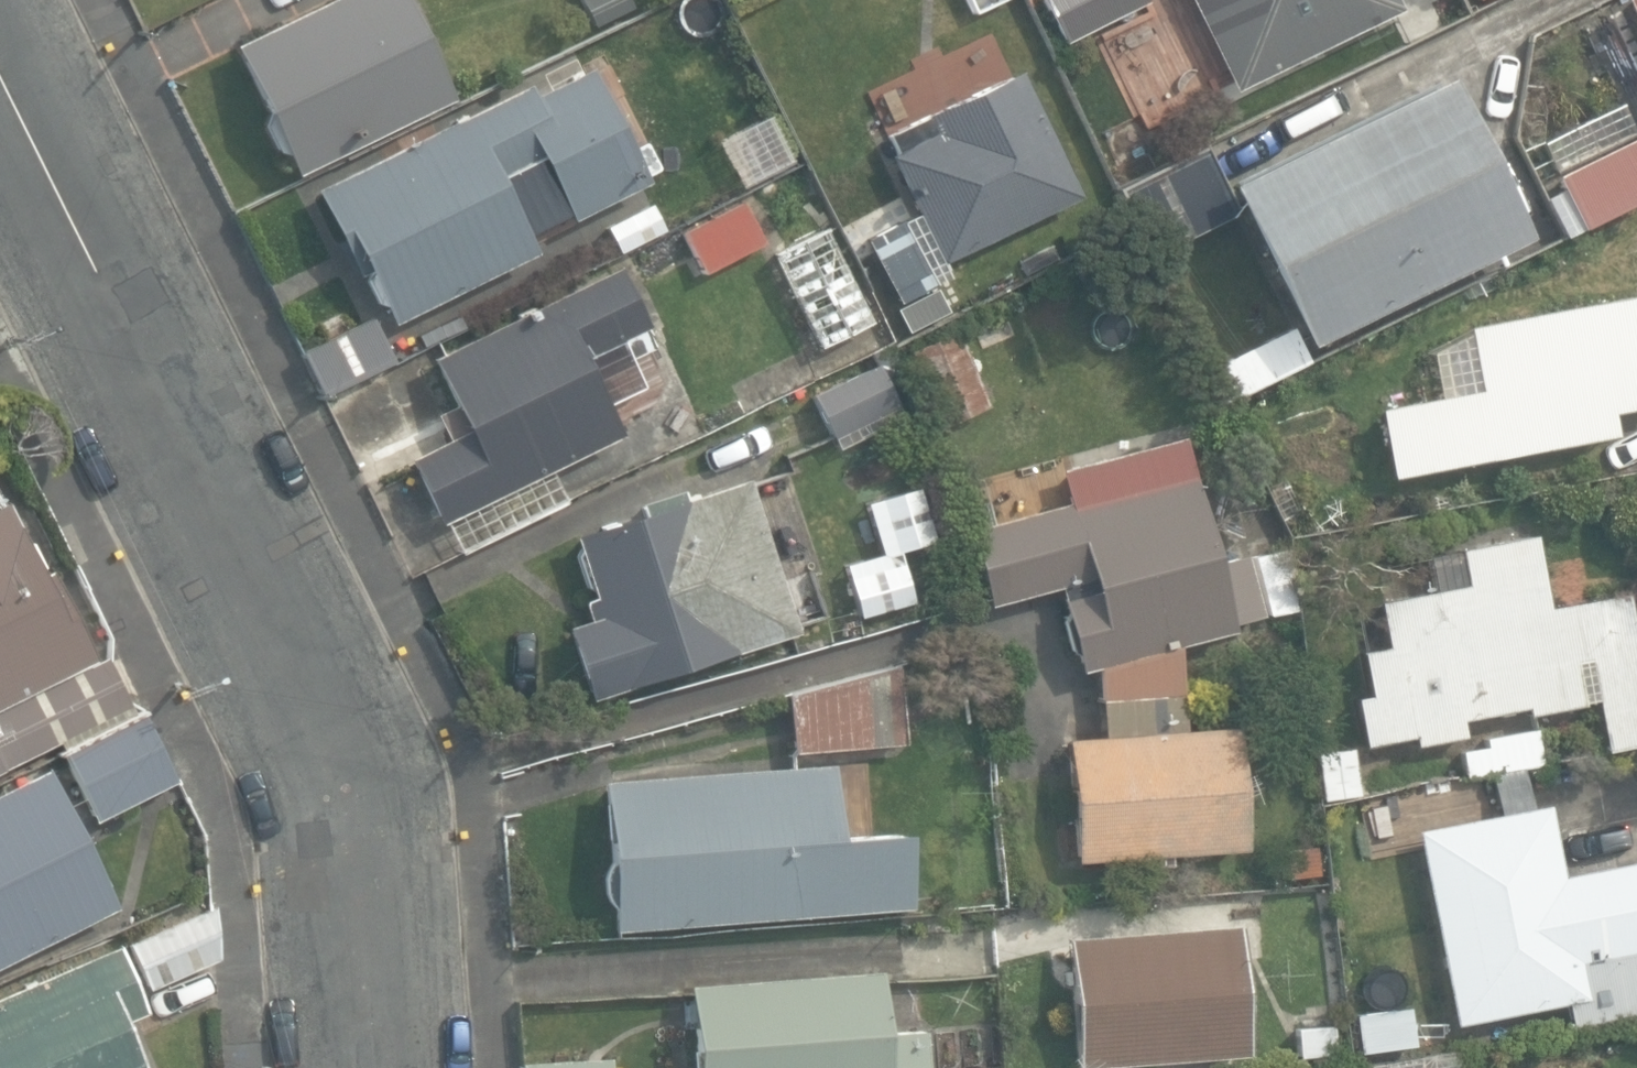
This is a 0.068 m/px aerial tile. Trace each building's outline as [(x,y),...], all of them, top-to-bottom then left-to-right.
[(296,175),(454,99),(406,0),(331,0),(234,46),(296,175)] [(594,32),(638,9),(633,0),(577,0),(594,32)] [(697,14),(722,1),(722,0),(690,0),(697,14)] [(972,23),(1015,3),(1014,0),(961,0),(972,23)] [(1145,3),(1144,0),(1041,0),(1063,44),(1145,3)] [(1233,92),(1292,63),(1297,73),(1325,60),(1320,49),(1400,10),(1395,0),(1188,0),(1233,92)] [(1636,40),(1636,0),(1617,0),(1636,40)] [(359,250),(394,321),(536,251),(502,181),(499,175),(531,159),(542,154),(573,218),(647,182),(590,68),(534,95),(529,83),(313,190),(346,257),(359,250)] [(865,236),(897,304),(937,285),(943,261),(963,251),(1080,195),(1021,70),(963,98),(889,133),(898,151),(888,156),(915,213),(865,236)] [(1235,213),(1303,346),(1523,235),(1443,77),(1225,186),(1204,145),(1117,189),(1151,256),(1214,224),(1235,213)] [(1566,236),(1583,227),(1636,201),(1636,122),(1627,102),(1543,143),(1558,173),(1555,174),(1561,186),(1545,194),(1566,236)] [(685,233),(704,272),(764,242),(745,203),(685,233)] [(772,254),(820,348),(874,321),(827,227),(772,254)] [(451,527),(463,554),(571,503),(555,468),(624,435),(586,356),(616,342),(622,354),(648,341),(613,266),(427,355),(453,410),(440,416),(450,436),(407,457),(439,524),(448,519),(451,527)] [(1389,477),(1615,435),(1611,412),(1636,407),(1636,293),(1466,325),(1430,351),(1439,397),(1377,409),(1389,477)] [(303,352),(324,395),(394,361),(373,319),(303,352)] [(908,350),(941,425),(963,415),(987,404),(963,351),(953,329),(908,350)] [(1203,373),(1220,408),(1310,363),(1292,329),(1203,373)] [(808,390),(832,439),(901,404),(878,356),(843,373),(808,390)] [(1184,439),(1063,471),(1072,502),(966,531),(987,608),(1058,589),(1080,672),(1098,668),(1101,698),(1181,690),(1177,646),(1235,630),(1234,624),(1260,617),(1241,546),(1213,554),(1193,478),(1194,478),(1184,439)] [(593,699),(740,652),(792,636),(746,480),(684,500),(681,492),(637,506),(640,515),(573,536),(594,600),(582,604),(588,621),(570,627),(593,699)] [(11,502),(0,507),(0,772),(131,707),(106,657),(98,661),(52,568),(45,571),(11,502)] [(1378,603),(1387,648),(1362,653),(1371,697),(1356,700),(1366,747),(1413,737),(1415,748),(1465,737),(1462,722),(1528,708),(1530,718),(1597,704),(1607,753),(1636,747),(1636,628),(1634,628),(1626,592),(1548,608),(1533,535),(1458,551),(1466,585),(1378,603)] [(789,707),(794,752),(903,744),(900,706),(897,664),(788,693),(789,707)] [(1182,706),(1181,690),(1101,698),(1101,707),(1103,737),(1064,739),(1073,860),(1132,855),(1132,866),(1171,863),(1170,852),(1244,846),(1236,727),(1184,731),(1182,706)] [(61,751),(94,819),(177,779),(144,711),(61,751)] [(1462,750),(1467,777),(1543,763),(1536,727),(1484,737),(1486,746),(1462,750)] [(1317,753),(1323,800),(1360,794),(1354,747),(1317,753)] [(600,781),(612,930),(858,911),(852,832),(804,836),(799,766),(600,781)] [(115,907),(109,893),(109,885),(95,859),(90,856),(46,768),(0,791),(0,965),(115,907)] [(1453,1025),(1569,1001),(1571,1010),(1636,997),(1636,859),(1561,874),(1546,804),(1533,807),(1525,769),(1494,775),(1499,801),(1502,812),(1413,831),(1453,1025)] [(1285,849),(1289,878),(1320,875),(1317,846),(1285,849)] [(869,855),(873,904),(957,897),(953,848),(869,855)] [(132,946),(151,987),(214,958),(214,909),(132,946)] [(1066,936),(1076,1066),(1253,1054),(1243,924),(1066,936)] [(122,1021),(145,1012),(116,944),(0,993),(0,1067),(142,1067),(122,1021)] [(693,1067),(928,1067),(925,1031),(886,1035),(884,1035),(878,968),(686,984),(693,1067)] [(1362,1053),(1412,1046),(1407,1008),(1356,1015),(1362,1053)] [(1293,1032),(1297,1061),(1338,1054),(1333,1026),(1293,1032)] [(521,1067),(610,1067),(609,1055),(521,1061),(521,1067)]
